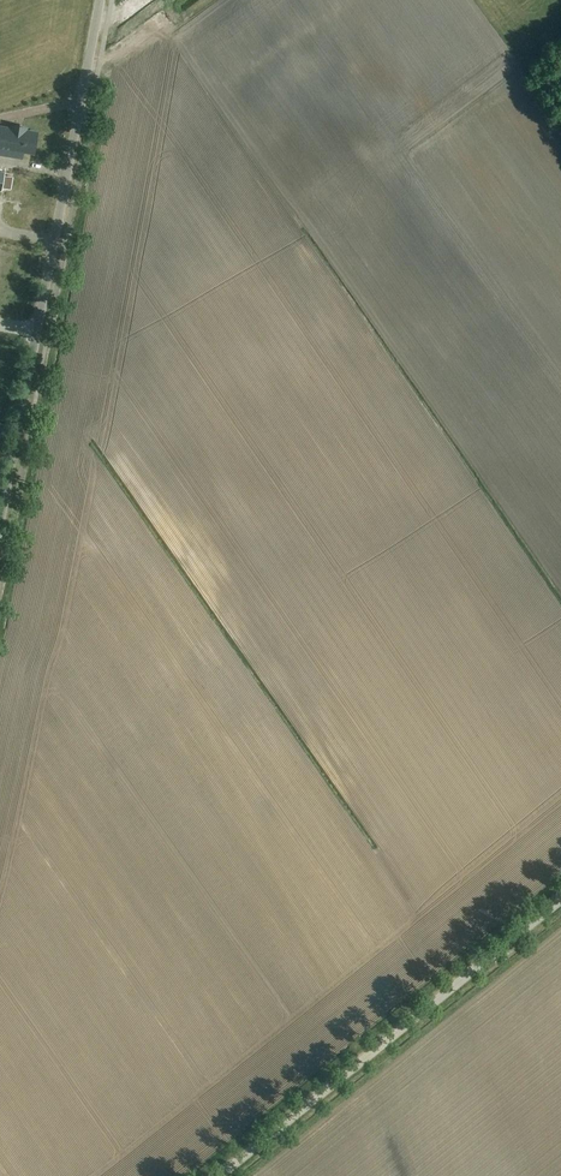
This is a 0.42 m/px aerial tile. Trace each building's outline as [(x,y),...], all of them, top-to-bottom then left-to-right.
[(148,0),(123,0),(127,6),(122,9),(125,14),(148,0)] [(22,159),(23,152),(35,154),(39,132),(28,130),(28,127),(11,124),(10,127),(0,125),(0,155),(22,159)] [(19,193),(22,174),(0,170),(0,190),(19,193)]
